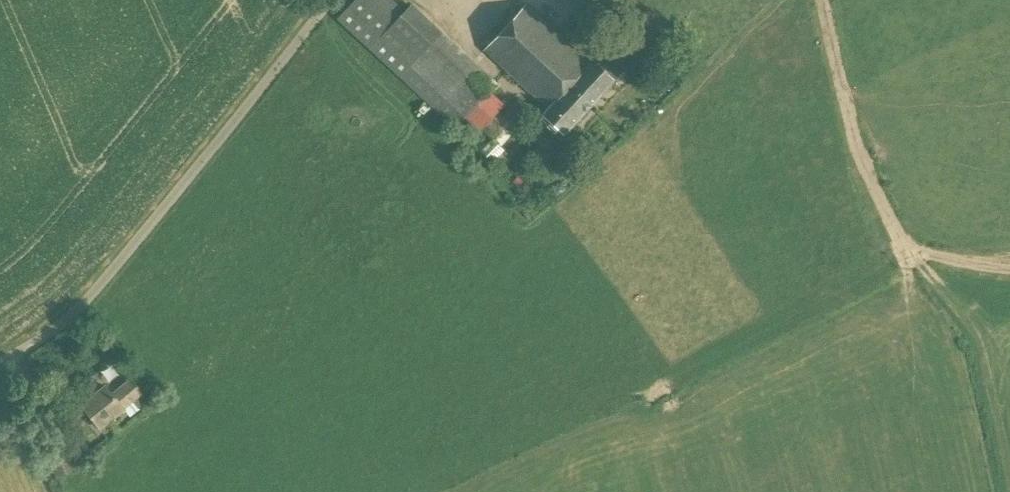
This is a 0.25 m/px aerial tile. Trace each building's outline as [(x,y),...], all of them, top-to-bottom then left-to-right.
[(577,1),(592,14),(601,4),(596,0),(578,0),(577,1)] [(380,38),(403,60),(437,24),(413,2),(380,38)] [(526,5),(504,29),(589,107),(614,80),(592,61),(590,63),(526,5)] [(589,107),(504,29),(484,50),(548,109),(543,114),(565,134),(589,107)] [(504,106),(489,92),(465,117),(480,131),(504,106)] [(518,104),(511,117),(522,122),(529,109),(518,104)] [(108,387),(83,407),(100,427),(123,409),(122,408),(141,392),(133,381),(114,396),(108,387)] [(69,436),(62,440),(72,459),(79,455),(69,436)]
